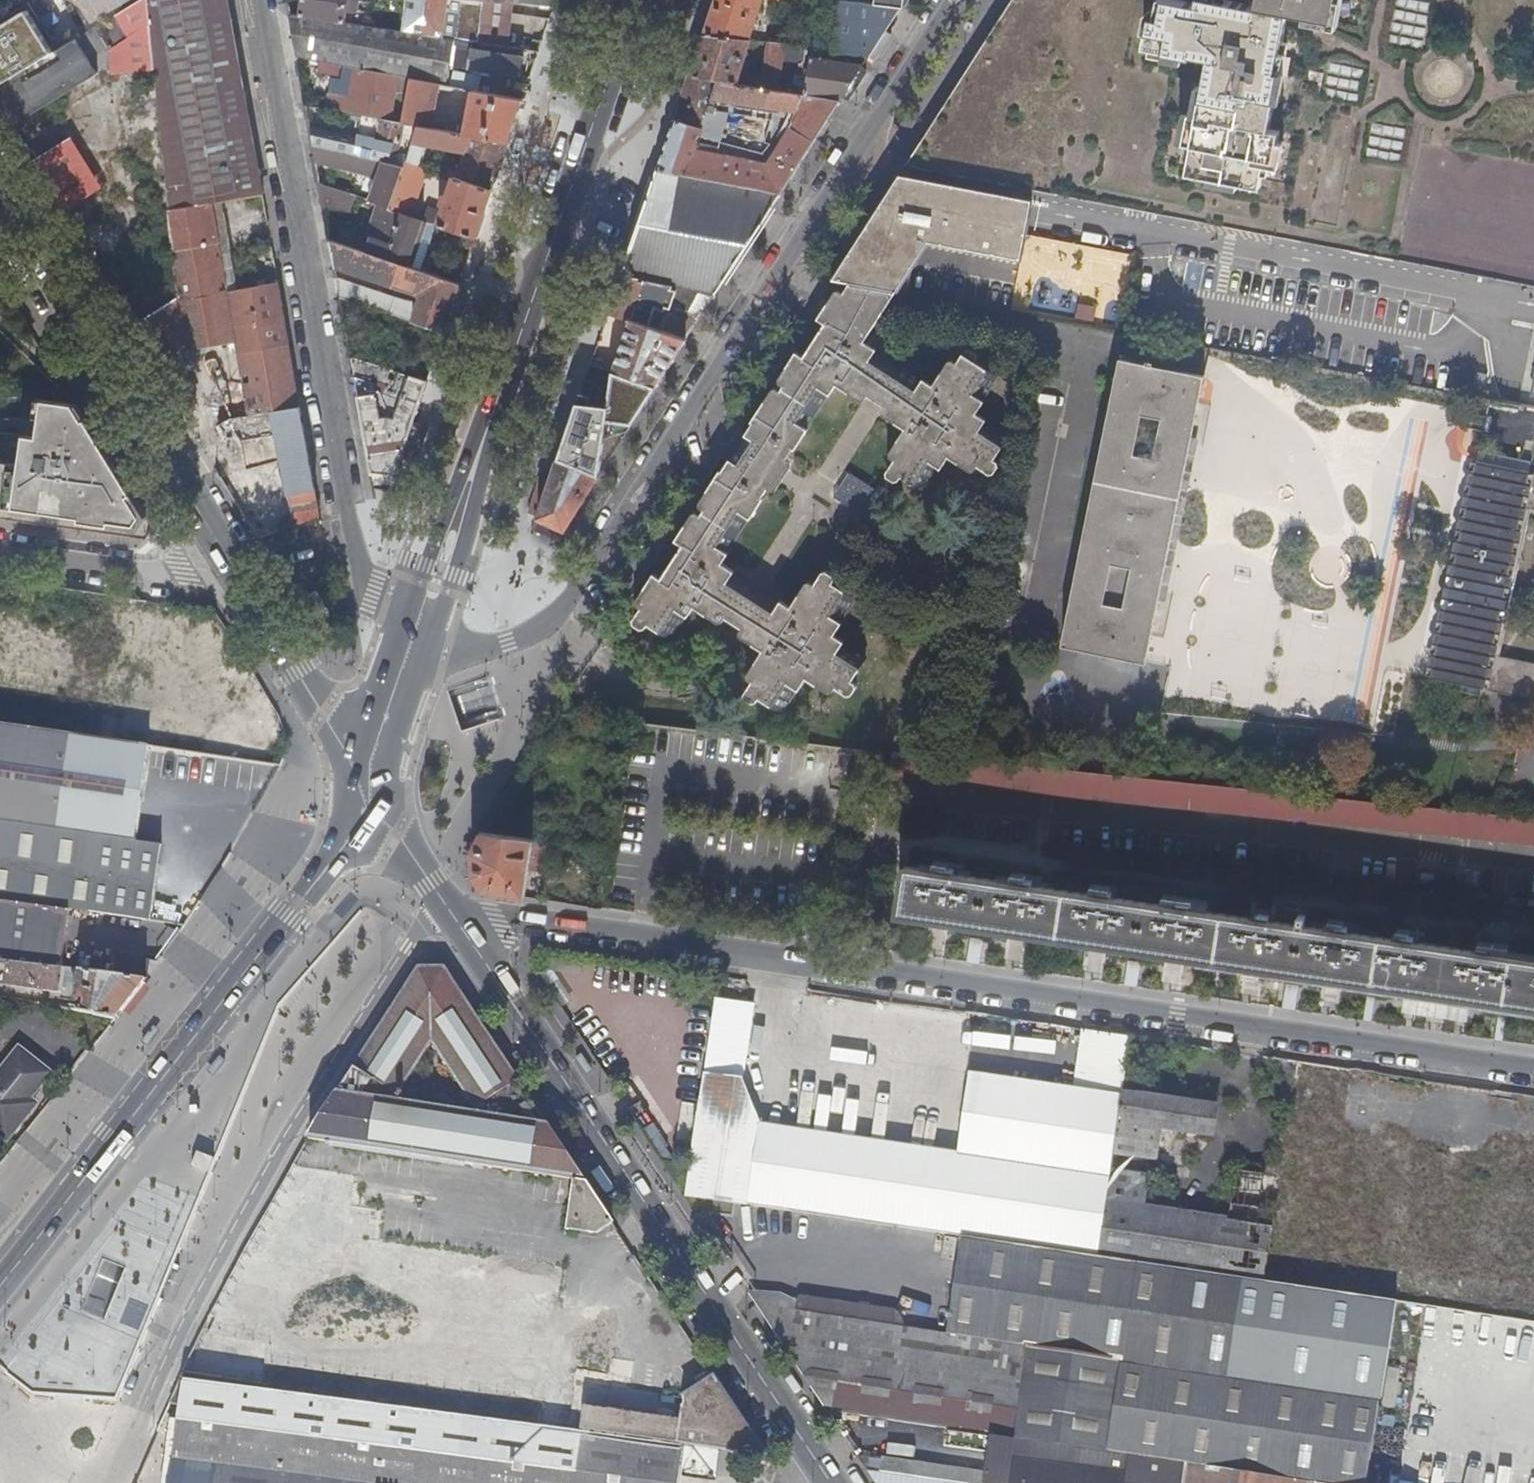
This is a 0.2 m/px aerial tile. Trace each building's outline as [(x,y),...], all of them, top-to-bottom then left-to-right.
[(117,14),(130,37),(116,45),(118,77),(155,75),(148,0),(140,0),(117,14)] [(155,75),(169,209),(213,202),(263,194),(251,129),(228,0),(148,0),(155,75)] [(345,23),(346,12),(356,12),(358,1),(353,0),(299,0),(295,15),(345,23)] [(405,32),(456,39),(474,42),(480,43),(484,0),(409,0),(405,32)] [(705,35),(750,40),(752,28),(762,0),(717,0),(705,35)] [(902,7),(882,5),(844,0),(842,0),(835,52),(870,58),(902,7)] [(1257,4),(1236,0),(1014,0),(911,164),(1130,208),(1236,229),(1396,259),(1533,285),(1533,0),(1258,0),(1257,4)] [(0,86),(0,119),(3,123),(17,114),(25,109),(28,115),(97,72),(96,71),(109,52),(109,49),(116,45),(130,37),(117,14),(0,86)] [(447,85),(456,39),(405,32),(345,23),(295,15),(292,14),(300,58),(304,59),(311,60),(347,66),(356,68),(401,76),(412,78),(434,83),(447,85)] [(705,35),(691,76),(744,84),(745,79),(739,78),(750,40),(705,35)] [(500,46),(480,43),(474,42),(471,69),(523,77),(526,57),(499,53),(500,46)] [(786,56),(787,44),(770,42),(763,87),(780,90),(786,56)] [(793,57),(795,45),(787,44),(786,56),(793,57)] [(843,100),(866,64),(813,56),(811,68),(806,67),(804,73),(796,72),(798,58),(793,57),(786,56),(780,90),(843,100)] [(349,112),(356,68),(347,66),(339,111),(349,112)] [(393,120),(401,76),(356,68),(349,112),(383,119),(393,120)] [(783,194),(843,100),(780,90),(763,87),(744,84),(691,76),(659,171),(783,194)] [(426,127),(434,83),(412,78),(405,123),(421,126),(426,127)] [(436,88),(431,111),(450,115),(455,92),(436,88)] [(510,142),(524,99),(474,90),(469,127),(463,122),(433,117),(431,128),(449,131),(510,142)] [(317,107),(308,105),(309,114),(317,112),(317,107)] [(17,114),(3,123),(10,135),(24,125),(17,114)] [(410,160),(421,126),(405,123),(393,120),(383,119),(377,151),(394,155),(391,164),(408,167),(410,160)] [(494,190),(510,142),(449,131),(431,128),(426,127),(421,126),(410,160),(419,164),(422,157),(427,143),(467,151),(460,172),(458,177),(494,190)] [(70,138),(28,164),(60,215),(101,187),(70,138)] [(394,208),(408,167),(391,164),(315,145),(317,161),(376,175),(378,168),(382,169),(372,201),(394,208)] [(477,239),(494,190),(458,177),(453,175),(442,172),(419,164),(410,160),(408,167),(394,208),(394,209),(405,213),(412,216),(428,171),(455,180),(450,193),(447,192),(443,204),(446,205),(440,225),(477,239)] [(442,172),(453,175),(455,170),(449,168),(451,165),(446,163),(442,172)] [(783,194),(659,171),(623,275),(646,280),(717,293),(718,294),(783,194)] [(893,191),(838,280),(857,284),(900,292),(932,241),(1025,259),(1033,215),(1036,201),(903,175),(893,191)] [(346,192),(322,184),(322,186),(322,187),(327,209),(339,213),(346,192)] [(213,202),(169,209),(169,219),(172,244),(174,263),(177,299),(130,329),(184,416),(198,408),(186,376),(200,375),(196,348),(237,341),(251,415),(301,406),(278,283),(229,291),(213,202)] [(426,220),(412,216),(405,213),(395,244),(379,239),(374,255),(410,267),(426,220)] [(427,288),(444,280),(410,267),(374,255),(332,240),(337,271),(412,298),(427,288)] [(1109,251),(1107,266),(1126,269),(1128,254),(1109,251)] [(646,280),(623,275),(610,313),(632,320),(636,310),(646,280)] [(445,331),(462,284),(444,280),(427,288),(412,298),(414,299),(413,302),(405,301),(339,278),(342,297),(445,331)] [(901,423),(910,428),(911,429),(903,440),(910,445),(895,466),(895,471),(903,477),(909,476),(910,474),(923,482),(931,488),(946,465),(951,467),(958,457),(966,463),(970,458),(994,475),(998,474),(1000,470),(1003,467),(1003,464),(1001,464),(999,462),(1002,457),(1011,445),(1012,443),(989,427),(991,424),(980,417),(989,404),(984,401),(1000,379),(979,365),(982,361),(981,358),(973,353),(968,354),(951,380),(944,376),(936,388),(926,381),(925,384),(880,356),(883,352),(869,344),(894,303),(900,292),(857,284),(849,295),(839,310),(832,306),(823,320),(832,325),(809,360),(802,355),(792,369),(798,374),(776,406),(775,408),(769,404),(756,424),(758,426),(750,437),(752,438),(736,462),(735,461),(723,478),(722,477),(711,493),(717,498),(705,515),(695,530),(690,526),(679,541),(686,546),(673,565),(665,578),(658,574),(648,589),(654,594),(638,617),(635,621),(636,624),(644,630),(648,629),(652,623),(671,637),(681,622),(688,612),(692,615),(699,604),(712,614),(716,608),(751,630),(764,638),(759,644),(768,650),(759,662),(767,667),(749,694),(750,699),(757,704),(761,702),(764,698),(784,712),(800,688),(803,690),(811,679),(818,684),(823,677),(848,694),(853,693),(857,687),(857,682),(853,680),(866,659),(843,643),(844,641),(846,639),(836,633),(844,621),(840,618),(855,596),(843,588),(834,582),(837,578),(836,574),(829,569),(826,570),(816,584),(807,598),(801,594),(792,607),(783,601),(781,604),(737,575),(738,574),(739,573),(727,565),(733,557),(729,554),(751,521),(752,520),(753,521),(756,522),(765,509),(771,501),(769,499),(800,453),(801,454),(815,433),(812,431),(823,413),(834,397),(837,399),(845,388),(855,395),(860,387),(906,416),(901,423)] [(1073,317),(1092,320),(1094,305),(1075,303),(1073,317)] [(636,310),(632,320),(655,328),(659,318),(636,310)] [(655,328),(632,320),(610,374),(609,377),(651,394),(688,339),(667,332),(655,328)] [(688,339),(694,329),(671,321),(667,332),(688,339)] [(414,423),(428,381),(353,356),(372,468),(397,470),(414,423)] [(1121,358),(1064,645),(1149,661),(1163,576),(1192,436),(1205,376),(1153,365),(1153,362),(1148,361),(1147,364),(1121,358)] [(651,394),(609,377),(605,411),(603,425),(629,430),(651,394)] [(580,395),(573,409),(555,464),(599,479),(603,425),(605,411),(585,409),(588,398),(580,395)] [(148,516),(79,403),(45,399),(40,436),(2,431),(0,449),(0,503),(84,515),(83,521),(143,530),(148,516)] [(316,490),(301,406),(251,415),(230,419),(231,429),(234,443),(275,435),(285,482),(287,495),(289,495),(316,490)] [(230,419),(198,440),(204,449),(231,429),(230,419)] [(430,428),(414,423),(397,470),(372,468),(376,487),(407,489),(430,428)] [(1205,438),(1192,436),(1163,576),(1175,578),(1185,536),(1191,508),(1205,438)] [(1439,616),(1429,665),(1426,677),(1432,678),(1435,665),(1445,617),(1477,461),(1472,460),(1439,616)] [(1432,680),(1533,700),(1533,664),(1501,657),(1507,625),(1510,614),(1531,509),(1533,510),(1533,473),(1477,461),(1445,617),(1435,665),(1432,678),(1432,680)] [(599,479),(555,464),(540,517),(567,529),(599,479)] [(840,472),(833,495),(860,504),(868,481),(840,472)] [(287,495),(285,482),(278,483),(281,496),(287,495)] [(321,515),(316,490),(289,495),(294,520),(295,525),(321,515)] [(260,533),(262,537),(295,525),(294,520),(260,533)] [(0,727),(0,824),(112,839),(135,842),(149,748),(91,740),(0,727)] [(904,753),(902,753),(900,779),(1259,817),(1533,845),(1533,818),(1261,791),(948,758),(904,753)] [(0,824),(0,903),(59,910),(70,912),(185,928),(189,922),(196,911),(198,908),(154,901),(162,846),(135,842),(112,839),(0,824)] [(535,841),(482,834),(473,852),(475,877),(483,892),(526,898),(532,863),(537,864),(538,855),(533,855),(535,841)] [(1491,954),(1493,944),(1480,942),(1478,953),(1414,943),(1415,933),(1401,931),(1400,941),(1347,933),(1349,923),(1336,921),(1334,931),(1304,927),(1306,916),(1300,915),(1298,926),(1269,921),(1270,911),(1256,909),(1255,920),(1189,910),(1191,899),(1178,897),(1176,908),(1112,898),(1113,887),(1100,886),(1098,896),(1033,887),(1035,876),(1021,874),(1020,884),(954,875),(955,864),(942,862),(940,873),(907,868),(901,912),(1347,979),(1533,1006),(1533,961),(1491,954)] [(0,903),(0,961),(62,970),(70,912),(59,910),(0,903)] [(152,960),(117,955),(114,976),(149,981),(152,962),(152,960)] [(64,995),(66,977),(67,970),(62,970),(0,961),(0,986),(64,995)] [(310,1140),(575,1179),(587,1181),(447,968),(420,968),(310,1140)] [(82,972),(67,970),(66,977),(81,980),(82,972)] [(114,976),(82,972),(81,980),(75,1013),(117,1021),(149,981),(114,976)] [(716,1009),(707,1076),(742,1082),(753,1012),(736,1009),(736,1012),(716,1009)] [(65,1013),(59,1024),(88,1040),(94,1029),(65,1013)] [(1131,1038),(1083,1030),(1074,1091),(1121,1098),(1122,1098),(1123,1093),(1131,1038)] [(0,1083),(0,1131),(11,1140),(39,1103),(34,1099),(56,1071),(24,1046),(2,1073),(5,1076),(0,1083)] [(688,1197),(698,1212),(735,1217),(737,1205),(751,1207),(762,1126),(743,1082),(742,1082),(707,1076),(693,1167),(665,1163),(688,1197)] [(960,1156),(1109,1177),(1121,1098),(1074,1091),(971,1077),(960,1156)] [(1204,1105),(1123,1093),(1122,1098),(1114,1154),(1150,1159),(1156,1160),(1160,1128),(1207,1135),(1210,1115),(1203,1114),(1204,1105)] [(762,1126),(751,1207),(900,1229),(912,1149),(762,1126)] [(900,1229),(966,1239),(1097,1258),(1109,1177),(960,1156),(912,1149),(900,1229)] [(1114,1154),(1106,1203),(1142,1208),(1150,1159),(1114,1154)] [(1229,1221),(1274,1227),(1281,1178),(1264,1175),(1236,1171),(1229,1221)] [(600,1232),(615,1222),(587,1181),(575,1179),(568,1229),(600,1232)] [(1106,1203),(1098,1258),(1266,1283),(1274,1227),(1229,1221),(1142,1208),(1106,1203)] [(751,1291),(830,1411),(951,1430),(1186,1465),(1187,1466),(1302,1482),(1368,1482),(1396,1302),(1266,1283),(1098,1258),(1097,1258),(966,1239),(952,1336),(894,1328),(896,1311),(873,1307),(871,1305),(863,1304),(862,1306),(807,1297),(801,1302),(800,1304),(782,1296),(751,1291)] [(585,1384),(582,1430),(686,1446),(720,1450),(771,1457),(717,1376),(683,1398),(585,1384)] [(174,1478),(215,1482),(681,1482),(682,1478),(705,1482),(706,1477),(716,1478),(720,1450),(686,1446),(686,1448),(187,1380),(174,1478)] [(861,1459),(870,1472),(945,1482),(1183,1482),(1186,1465),(951,1430),(948,1448),(991,1454),(988,1474),(882,1460),(882,1462),(861,1459)] [(1187,1466),(1185,1482),(1302,1482),(1187,1466)]
